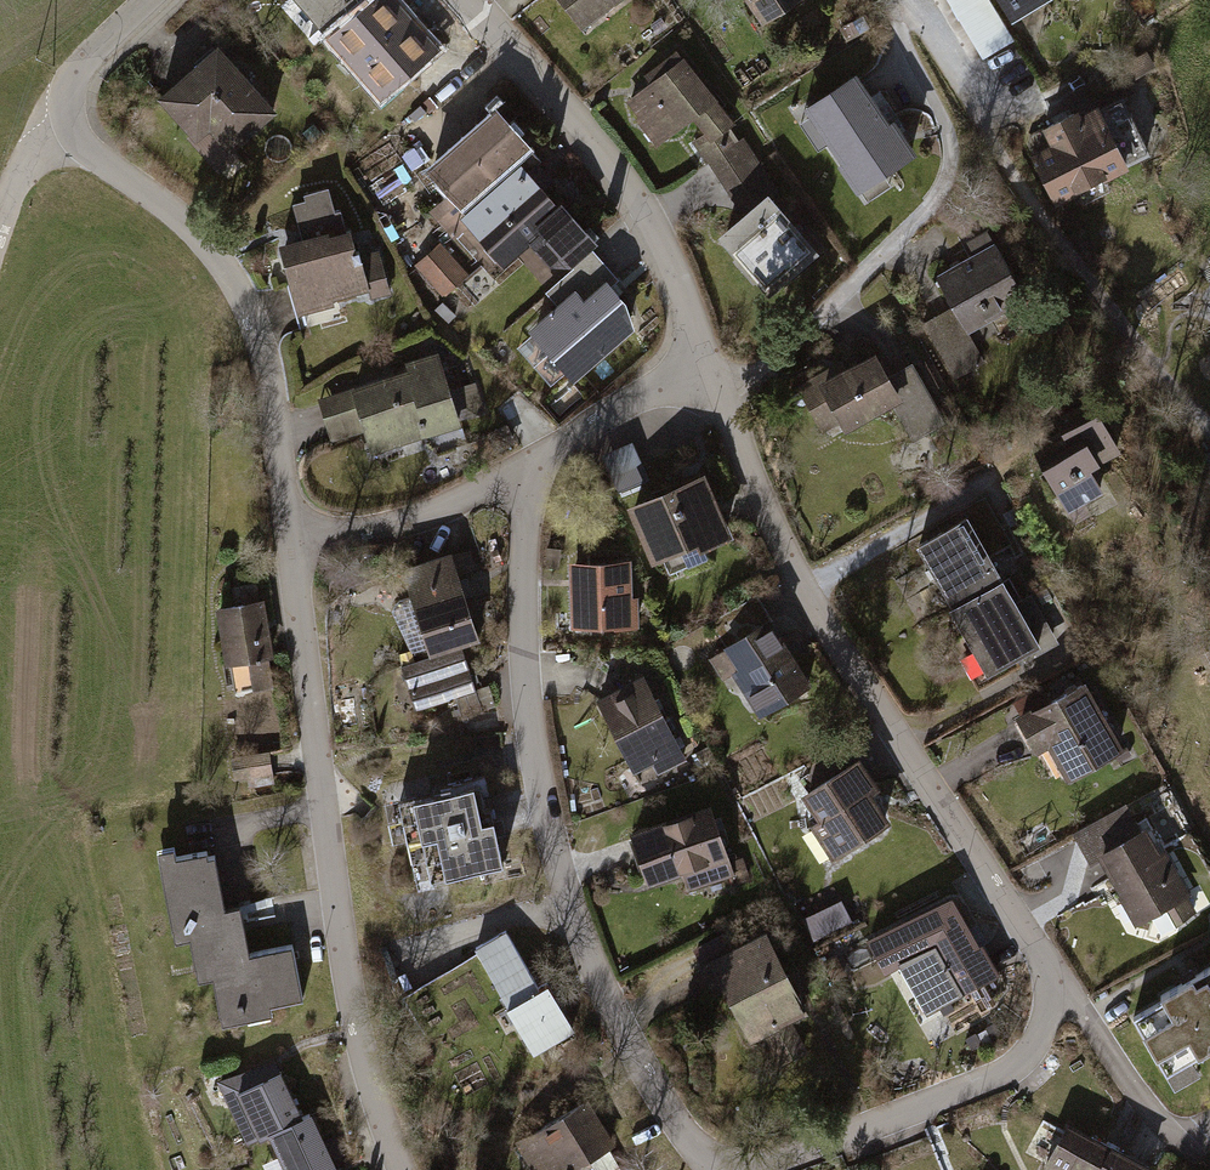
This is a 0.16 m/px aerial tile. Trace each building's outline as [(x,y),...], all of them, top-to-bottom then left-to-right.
[(322,39),(368,0),(286,0),(322,39)] [(389,0),(368,0),(322,39),(381,109),(440,59),(389,0)] [(583,35),(631,0),(557,0),(583,35)] [(758,30),(805,0),(739,0),(758,30)] [(983,54),(1012,36),(990,0),(950,0),(983,54)] [(1045,0),(1008,0),(1018,17),(1045,0)] [(281,113),(209,46),(154,105),(226,171),(281,113)] [(679,63),(622,104),(633,128),(658,148),(692,134),(699,144),(688,151),(718,189),(755,163),(741,146),(731,154),(718,141),(734,128),(679,63)] [(910,162),(858,81),(802,117),(855,198),(910,162)] [(1130,170),(1152,161),(1126,99),(1104,108),(1130,170)] [(536,156),(495,110),(429,168),(447,189),(428,206),(490,277),(535,238),(559,265),(589,239),(525,166),(536,156)] [(1125,172),(1096,110),(1027,142),(1055,204),(1125,172)] [(755,163),(718,189),(733,208),(720,238),(771,299),(817,253),(771,199),(779,193),(755,163)] [(302,236),(279,242),(297,308),(367,289),(370,298),(390,293),(378,249),(359,254),(351,225),(340,228),(330,190),(292,200),(302,236)] [(1019,294),(985,239),(928,274),(949,309),(917,329),(947,377),(981,356),(964,327),(1019,294)] [(470,273),(442,240),(414,263),(443,297),(470,273)] [(622,295),(618,279),(592,248),(545,289),(557,302),(529,326),(572,375),(630,324),(622,295)] [(884,382),(871,361),(798,405),(822,443),(884,405),(894,399),(884,382)] [(437,365),(315,404),(327,440),(338,436),(342,450),(362,444),(368,463),(459,435),(437,365)] [(894,399),(884,405),(911,448),(943,430),(910,369),(884,382),(894,399)] [(1108,445),(1078,402),(1047,423),(1056,437),(1026,458),(1064,513),(1103,486),(1086,461),(1108,445)] [(703,480),(625,513),(651,576),(730,543),(703,480)] [(1040,647),(968,523),(910,556),(982,680),(1040,647)] [(446,558),(397,573),(426,663),(462,651),(475,647),(446,558)] [(635,569),(568,572),(571,641),(638,638),(635,569)] [(270,666),(260,606),(213,614),(222,674),(270,666)] [(717,646),(702,656),(716,678),(725,673),(753,717),(804,684),(763,614),(717,646)] [(462,651),(426,663),(397,672),(412,719),(477,700),(462,651)] [(686,762),(657,684),(592,708),(621,786),(686,762)] [(1102,721),(1083,685),(1016,720),(1035,756),(1102,721)] [(1102,721),(1035,756),(1055,793),(1121,758),(1102,721)] [(851,758),(785,796),(830,874),(896,836),(851,758)] [(481,765),(387,788),(410,886),(504,863),(481,765)] [(1198,904),(1141,804),(1078,839),(1135,940),(1198,904)] [(709,811),(626,839),(644,893),(680,881),(690,909),(737,893),(709,811)] [(168,854),(152,857),(171,947),(186,944),(194,983),(209,980),(219,1031),(268,1021),(267,1012),(305,1004),(294,950),(249,959),(239,911),(222,914),(210,857),(171,865),(168,854)] [(841,905),(801,924),(813,949),(853,929),(841,905)] [(943,905),(877,945),(925,1024),(992,984),(943,905)] [(506,939),(469,960),(525,1062),(563,1041),(506,939)] [(801,1024),(765,940),(693,971),(707,1003),(721,997),(744,1049),(801,1024)] [(1126,1016),(1165,1085),(1209,1059),(1209,971),(1126,1016)] [(302,1123),(279,1073),(227,1096),(250,1146),(302,1123)] [(588,1104),(515,1143),(529,1169),(586,1169),(615,1155),(588,1104)] [(302,1123),(250,1146),(260,1168),(271,1163),(274,1169),(334,1169),(311,1119),(302,1123)] [(1058,1126),(1039,1169),(1151,1169),(1152,1166),(1058,1126)]
